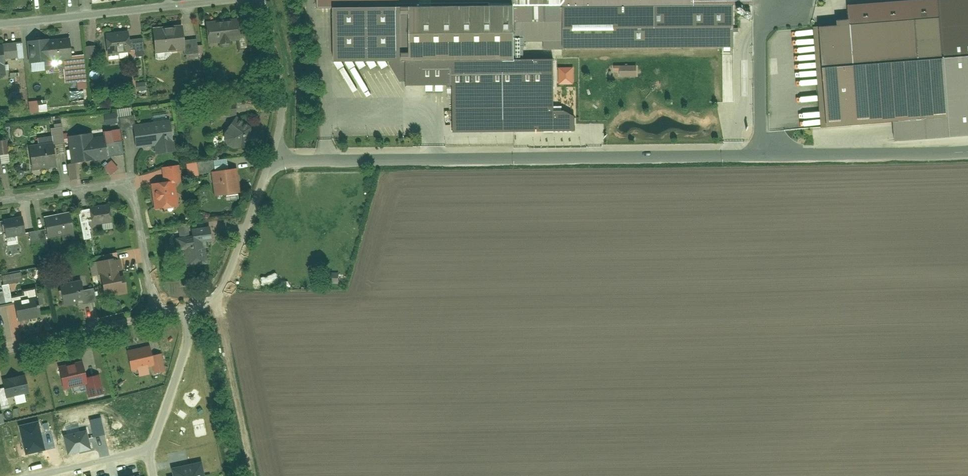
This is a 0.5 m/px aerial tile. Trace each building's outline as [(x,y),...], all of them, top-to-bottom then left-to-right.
[(319,8),(335,9),(335,61),(390,61),(407,86),(455,84),(455,60),(558,58),(737,56),(736,4),(754,3),(754,0),(319,0),(319,8)] [(814,28),(822,125),(949,115),(945,64),(967,62),(967,16),(845,26),(844,19),(833,20),(833,26),(814,28)] [(241,18),(208,22),(210,43),(238,40),(244,39),(243,33),(241,18)] [(185,24),(155,26),(158,53),(186,50),(188,49),(187,39),(185,24)] [(131,30),(108,32),(110,54),(134,51),(132,38),(131,30)] [(250,33),(243,33),(244,39),(238,40),(239,53),(252,50),(250,33)] [(72,36),(30,39),(31,61),(33,61),(66,58),(75,57),(74,55),(72,36)] [(143,37),(132,38),(134,51),(145,50),(143,37)] [(199,38),(187,39),(188,49),(186,50),(187,54),(201,53),(199,38)] [(23,41),(5,43),(7,59),(25,58),(23,41)] [(0,44),(0,75),(9,74),(7,59),(5,43),(0,44)] [(86,53),(74,55),(75,57),(66,58),(67,67),(65,67),(67,83),(89,81),(86,53)] [(66,58),(33,61),(34,71),(65,67),(67,67),(66,58)] [(558,58),(455,60),(455,84),(456,131),(577,130),(577,115),(568,109),(556,109),(558,99),(558,58)] [(618,66),(618,78),(636,77),(635,66),(618,66)] [(574,85),(574,68),(558,68),(558,85),(574,85)] [(147,81),(138,82),(139,91),(148,90),(147,81)] [(47,112),(46,100),(29,101),(29,113),(47,112)] [(237,147),(254,145),(254,126),(239,115),(227,132),(227,138),(229,145),(237,147)] [(172,119),(136,124),(139,147),(157,145),(158,153),(178,150),(172,119)] [(70,136),(74,162),(110,157),(106,132),(70,136)] [(55,142),(31,145),(35,168),(58,165),(55,142)] [(108,174),(117,170),(113,161),(104,165),(108,174)] [(186,177),(198,176),(196,163),(185,164),(186,177)] [(66,165),(68,180),(76,179),(74,164),(66,165)] [(240,167),(213,171),(216,195),(243,191),(240,167)] [(176,180),(153,182),(156,208),(181,204),(176,180)] [(92,205),(95,224),(115,222),(112,203),(92,205)] [(72,211),(46,215),(50,236),(76,231),(72,211)] [(24,215),(5,218),(8,237),(28,234),(24,215)] [(211,223),(180,227),(183,249),(187,249),(189,265),(211,261),(207,241),(215,240),(211,223)] [(44,230),(29,232),(31,250),(46,249),(44,230)] [(122,256),(99,259),(106,297),(129,292),(122,256)] [(1,275),(2,285),(22,282),(21,273),(1,275)] [(338,274),(330,274),(330,283),(338,283),(338,274)] [(83,279),(62,284),(65,305),(87,301),(83,279)] [(40,301),(19,305),(21,321),(43,316),(40,301)] [(152,344),(129,349),(134,370),(157,364),(152,344)] [(84,360),(60,366),(65,388),(90,382),(84,360)] [(5,375),(9,396),(31,391),(26,370),(5,375)] [(100,374),(89,375),(91,395),(102,394),(100,374)] [(45,451),(39,421),(19,425),(25,454),(45,451)] [(63,436),(67,454),(90,449),(86,431),(63,436)] [(171,468),(173,475),(204,475),(200,461),(171,468)]
